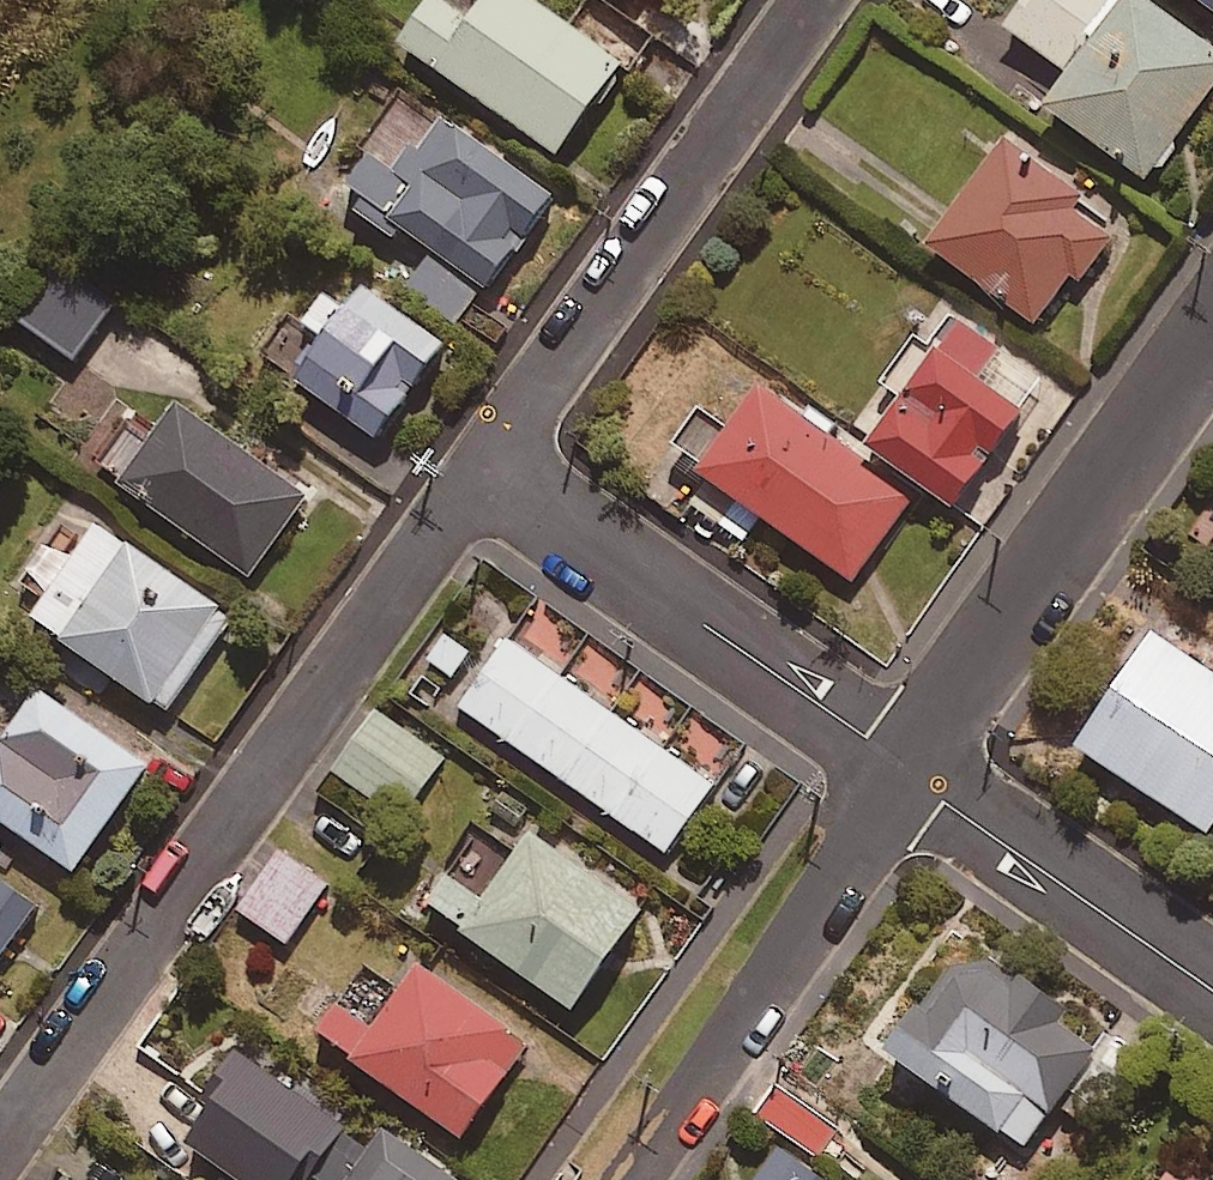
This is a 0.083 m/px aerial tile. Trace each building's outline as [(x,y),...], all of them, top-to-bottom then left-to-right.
[(570,27),(533,0),(493,0),(476,23),(444,0),(436,0),(404,46),(560,157),(623,70),(633,77),(658,41),(602,0),(590,0),(570,27)] [(1143,0),(1029,0),(1008,29),(1076,77),(1052,110),(1150,180),(1212,92),(1212,50),(1143,0)] [(1212,10),(1212,0),(1200,0),(1212,10)] [(403,251),(411,239),(435,256),(413,287),(468,325),(556,198),(444,119),(404,177),(376,157),(349,196),(366,208),(358,219),(403,251)] [(1085,215),(1091,206),(1011,146),(935,249),(1038,325),(1074,277),(1081,283),(1115,237),(1085,215)] [(116,308),(61,269),(22,324),(76,363),(116,308)] [(448,348),(371,292),(353,316),(318,290),(267,358),(380,441),(448,348)] [(1050,382),(943,305),(887,383),(911,401),(875,451),(957,510),(1050,382)] [(915,499),(764,391),(704,475),(855,583),(915,499)] [(309,504),(181,411),(125,488),(253,581),(309,504)] [(236,621),(103,525),(35,620),(167,716),(236,621)] [(1158,637),(1083,751),(1211,835),(1212,832),(1212,673),(1158,637)] [(715,787),(507,641),(460,708),(668,854),(715,787)] [(45,694),(1,755),(0,754),(0,818),(77,874),(152,770),(45,694)] [(446,760),(377,713),(335,773),(404,820),(446,760)] [(649,911),(501,805),(428,906),(576,1013),(649,911)] [(330,886),(281,853),(240,911),(289,945),(330,886)] [(39,909),(0,881),(0,963),(39,909)] [(1108,1039),(972,944),(893,1057),(1029,1151),(1108,1039)] [(531,1048),(423,971),(377,1034),(342,1009),(321,1038),(465,1141),(531,1048)] [(248,1061),(187,1150),(231,1179),(311,1179),(346,1129),(248,1061)] [(834,1132),(781,1087),(759,1113),(813,1158),(834,1132)] [(392,1137),(359,1179),(450,1179),(392,1137)] [(783,1152),(764,1179),(824,1179),(783,1152)] [(1180,1167),(1171,1179),(1198,1179),(1180,1167)]
